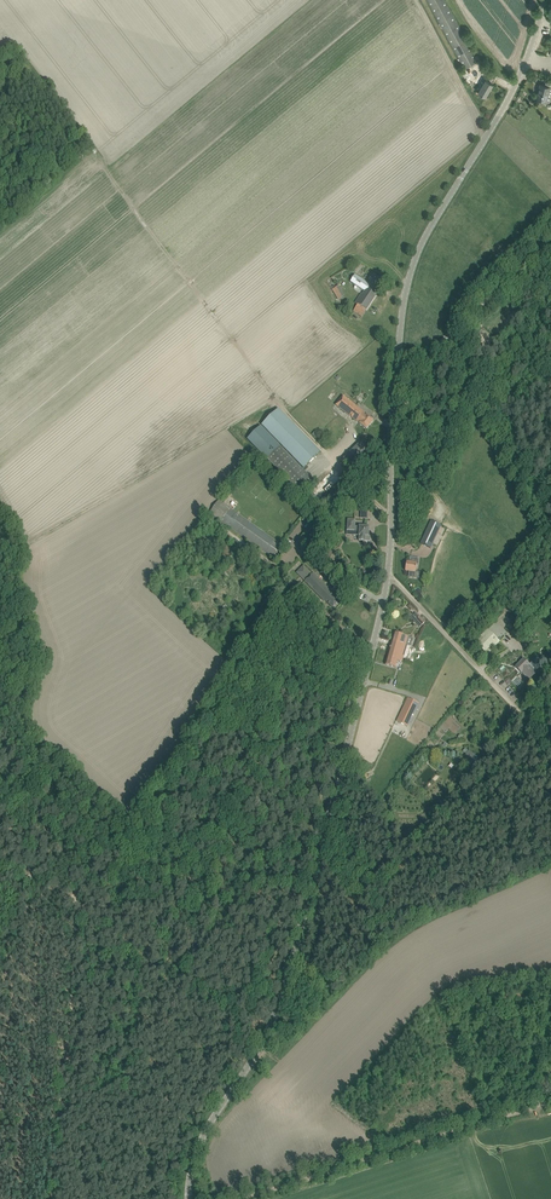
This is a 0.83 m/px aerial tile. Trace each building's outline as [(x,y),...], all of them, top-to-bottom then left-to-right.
[(465,69),(479,61),(446,0),(427,0),(465,69)] [(478,92),(485,96),(493,84),(486,79),(478,92)] [(536,98),(546,101),(549,87),(540,84),(536,98)] [(355,303),(357,304),(353,311),(362,317),(366,310),(367,311),(385,283),(376,277),(370,285),(355,275),(351,282),(363,291),(355,303)] [(337,300),(344,296),(338,286),(332,289),(337,300)] [(336,405),(366,429),(374,420),(343,396),(336,405)] [(262,425),(304,469),(321,453),(278,409),(262,425)] [(332,438),(337,432),(331,427),(327,433),(332,438)] [(356,446),(367,456),(371,452),(360,442),(356,446)] [(267,459),(300,494),(314,481),(280,446),(267,459)] [(317,487),(322,492),(338,477),(333,472),(317,487)] [(311,492),(302,501),(311,510),(320,501),(311,492)] [(278,556),(276,554),(282,546),(219,500),(209,515),(211,517),(212,514),(275,560),(278,556)] [(360,527),(355,526),(355,520),(348,519),(347,530),(354,531),(354,535),(359,536),(360,536),(359,541),(366,541),(370,541),(370,536),(369,536),(369,527),(360,526),(360,527)] [(437,523),(431,520),(420,544),(431,548),(442,525),(441,525),(437,523)] [(197,543),(214,557),(223,545),(207,532),(197,543)] [(229,557),(233,549),(227,546),(223,553),(229,557)] [(328,550),(324,560),(330,562),(333,552),(328,550)] [(406,571),(416,572),(417,564),(416,564),(416,559),(411,558),(410,563),(407,562),(406,571)] [(303,566),(297,572),(305,581),(305,582),(325,601),(326,601),(333,608),(340,600),(313,573),(312,575),(303,566)] [(411,618),(420,628),(425,622),(416,613),(411,618)] [(475,642),(488,654),(500,641),(487,629),(475,642)] [(395,633),(392,641),(407,645),(409,637),(395,633)] [(407,645),(392,641),(385,665),(395,668),(397,661),(402,662),(407,645)] [(516,667),(521,673),(522,672),(530,680),(536,673),(528,665),(529,665),(524,659),(516,667)] [(411,678),(408,679),(407,677),(400,680),(402,687),(413,683),(411,678)] [(408,726),(416,709),(406,704),(397,721),(408,726)] [(466,765),(472,769),(479,759),(474,755),(466,765)]
